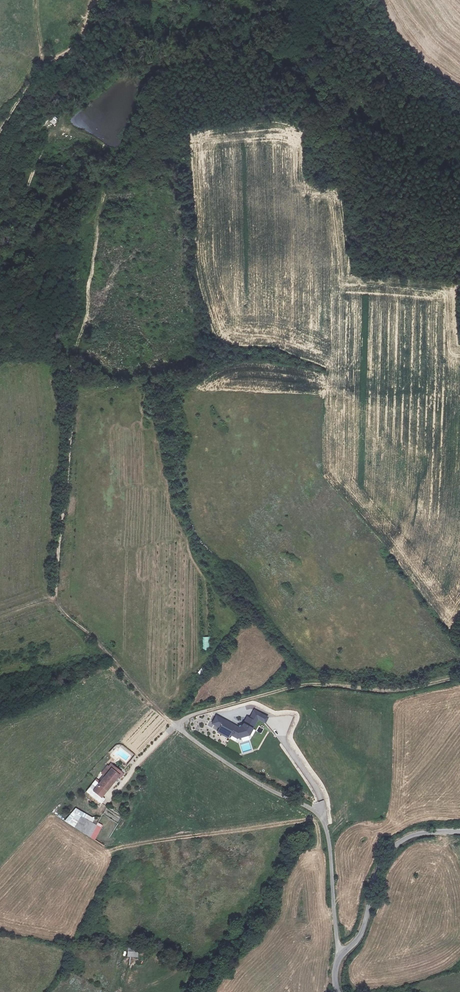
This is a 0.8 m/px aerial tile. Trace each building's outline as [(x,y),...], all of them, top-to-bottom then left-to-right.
[(210,636),(202,637),(203,650),(210,650),(210,636)] [(264,724),(268,717),(253,708),(247,718),(244,716),(238,728),(223,719),(215,733),(226,739),(228,736),(236,740),(249,735),(257,720),(264,724)] [(115,765),(94,792),(103,799),(125,773),(115,765)] [(95,818),(74,807),(65,823),(95,840),(103,826),(93,821),(95,818)] [(128,947),(128,957),(138,957),(138,947),(128,947)]
